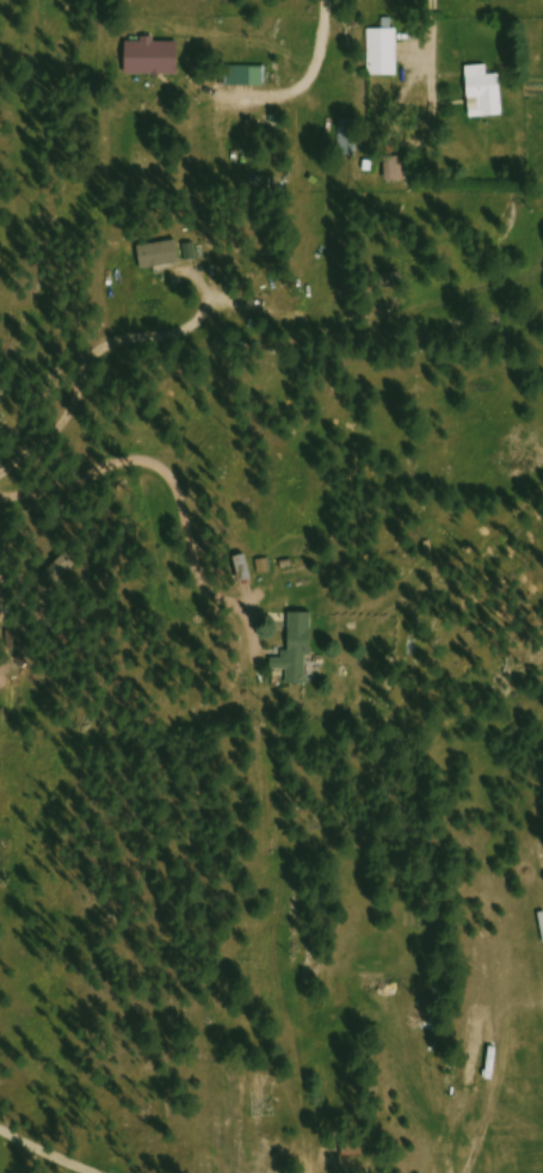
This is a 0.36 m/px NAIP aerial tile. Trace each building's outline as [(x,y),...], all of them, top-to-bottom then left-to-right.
[(400,80),(400,33),(370,33),(370,80),(400,80)] [(181,44),(130,44),(130,79),(181,79),(181,44)] [(470,69),(471,121),(505,120),(504,78),(490,78),(490,68),(470,69)] [(268,70),(229,70),(229,89),(268,89),(268,70)] [(360,157),(361,124),(342,123),(341,156),(360,157)] [(407,182),(407,164),(391,164),(391,182),(407,182)] [(142,249),(144,272),(182,270),(180,246),(142,249)] [(253,584),(250,560),(237,562),(241,586),(253,584)] [(290,689),(314,688),(313,617),(291,617),(291,661),(274,661),(275,674),(289,674),(290,689)] [(364,997),(380,997),(380,978),(364,978),(364,997)] [(519,1041),(519,1060),(531,1059),(531,1041),(519,1041)]
